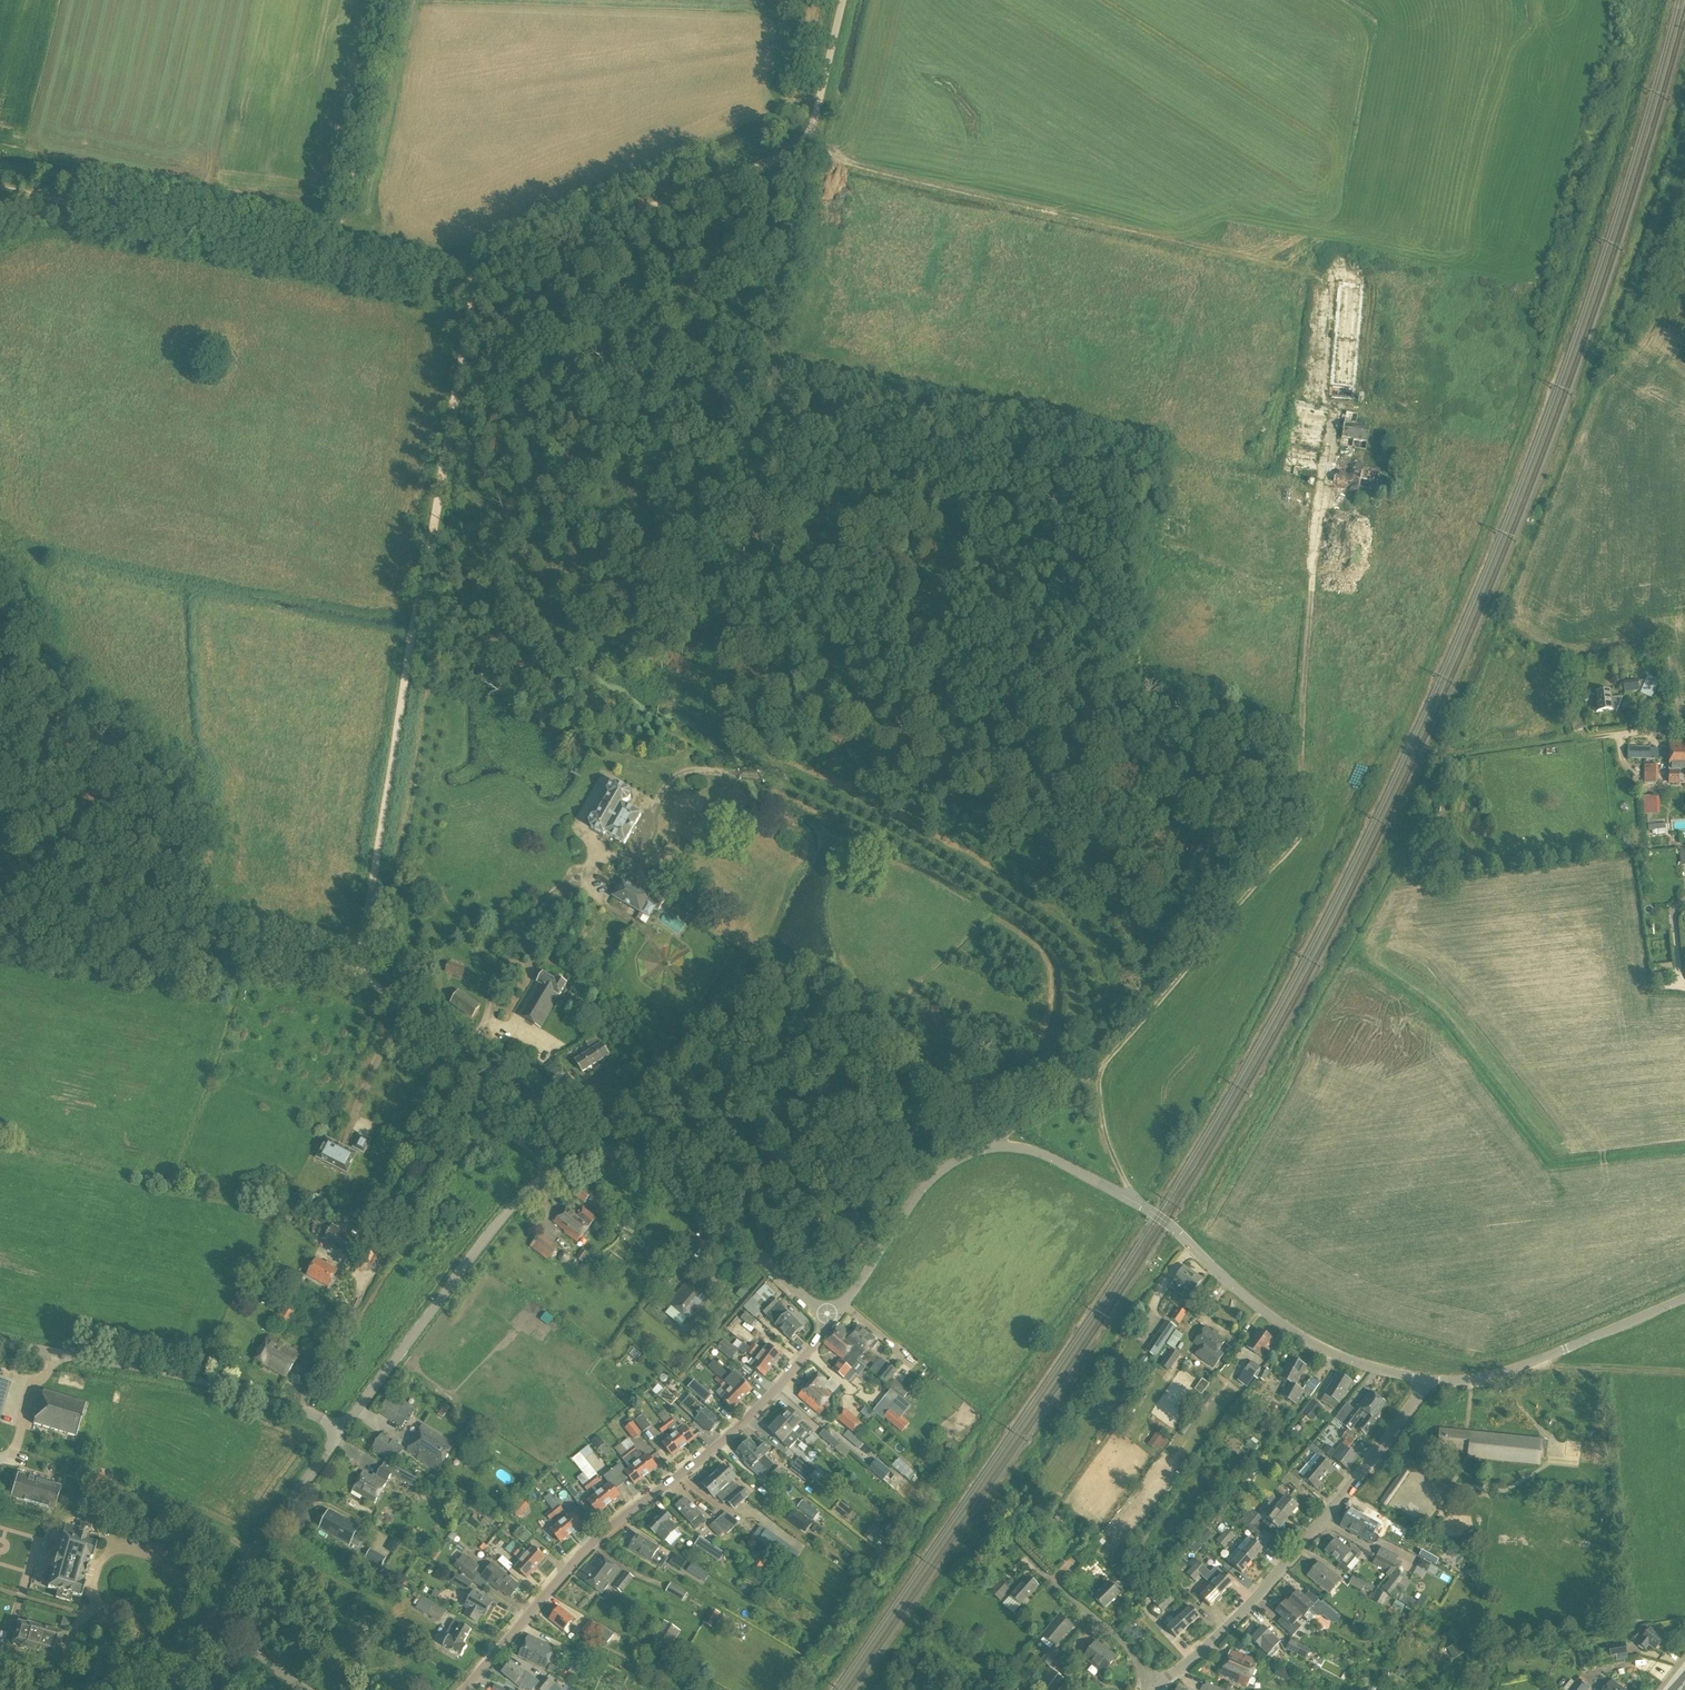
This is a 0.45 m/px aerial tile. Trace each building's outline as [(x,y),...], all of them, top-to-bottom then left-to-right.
[(1352,468),(1351,487),(1373,487),(1373,469),(1352,468)] [(1643,649),(1645,661),(1655,659),(1653,647),(1643,649)] [(1623,681),(1624,691),(1639,689),(1640,689),(1642,689),(1641,692),(1651,696),(1658,680),(1647,676),(1645,680),(1643,679),(1637,680),(1637,679),(1623,681)] [(1594,692),(1596,712),(1614,710),(1616,710),(1616,711),(1616,712),(1622,696),(1621,696),(1621,697),(1618,696),(1612,697),(1611,690),(1594,692)] [(1670,743),(1669,757),(1684,758),(1684,743),(1670,743)] [(1650,759),(1650,748),(1628,747),(1628,758),(1650,759)] [(1669,757),(1669,783),(1678,783),(1678,771),(1684,771),(1684,758),(1669,757)] [(1644,764),(1643,782),(1654,782),(1654,764),(1644,764)] [(590,822),(592,828),(605,835),(606,833),(625,843),(640,815),(618,803),(628,801),(630,796),(629,791),(616,784),(611,786),(609,790),(610,794),(598,816),(593,818),(590,822)] [(1648,825),(1649,830),(1656,829),(1656,835),(1665,834),(1664,828),(1666,828),(1666,823),(1648,825)] [(613,896),(641,913),(650,895),(622,879),(613,896)] [(652,891),(650,895),(641,913),(649,918),(655,909),(659,911),(666,900),(652,891)] [(677,926),(670,935),(691,951),(697,942),(677,926)] [(446,971),(462,977),(465,968),(449,963),(446,971)] [(518,1015),(540,1028),(567,983),(558,978),(556,980),(543,973),(518,1015)] [(451,1003),(472,1017),(480,1006),(459,992),(451,1003)] [(576,1060),(583,1071),(609,1055),(602,1044),(601,1044),(596,1036),(586,1042),(591,1050),(576,1060)] [(599,1070),(602,1076),(619,1067),(616,1061),(599,1070)] [(549,1079),(560,1072),(554,1064),(543,1071),(549,1079)] [(588,1076),(591,1082),(601,1076),(599,1071),(588,1076)] [(354,1147),(364,1152),(372,1136),(362,1131),(354,1147)] [(318,1157),(347,1172),(357,1154),(327,1139),(318,1157)] [(575,1194),(587,1204),(594,1194),(582,1185),(575,1194)] [(554,1221),(565,1231),(564,1232),(577,1242),(597,1219),(584,1208),(581,1211),(571,1203),(554,1221)] [(323,1240),(347,1254),(351,1246),(364,1254),(376,1233),(329,1221),(328,1224),(331,1226),(323,1240)] [(679,1246),(690,1254),(700,1240),(689,1232),(679,1246)] [(530,1247),(547,1262),(555,1252),(538,1238),(530,1247)] [(577,1257),(583,1261),(588,1253),(583,1249),(577,1257)] [(308,1275),(328,1286),(337,1270),(317,1258),(308,1275)] [(1170,1287),(1178,1292),(1181,1287),(1192,1294),(1203,1278),(1183,1266),(1170,1287)] [(671,1302),(690,1319),(707,1299),(688,1282),(671,1302)] [(757,1292),(762,1298),(767,1303),(797,1333),(803,1326),(789,1311),(787,1313),(783,1308),(785,1307),(780,1303),(774,1296),(777,1293),(766,1283),(757,1292)] [(742,1286),(737,1293),(739,1296),(741,1298),(747,1292),(747,1291),(742,1286)] [(797,1333),(767,1303),(762,1298),(758,1303),(762,1308),(761,1309),(791,1339),(797,1333)] [(294,1311),(285,1306),(279,1317),(288,1322),(294,1312),(294,1311)] [(1171,1318),(1176,1321),(1184,1310),(1178,1307),(1171,1318)] [(746,1322),(752,1326),(756,1320),(746,1312),(742,1318),(746,1322)] [(752,1326),(746,1322),(743,1326),(751,1332),(754,1328),(752,1326)] [(839,1342),(858,1358),(863,1352),(865,1353),(870,1346),(872,1347),(874,1347),(877,1343),(876,1340),(857,1324),(850,1333),(839,1325),(832,1333),(840,1340),(839,1342)] [(1223,1354),(1217,1350),(1225,1339),(1205,1326),(1194,1342),(1200,1347),(1195,1355),(1213,1368),(1223,1354)] [(1246,1346),(1261,1357),(1273,1339),(1258,1329),(1246,1346)] [(832,1333),(824,1344),(843,1358),(842,1361),(841,1360),(834,1369),(845,1377),(850,1381),(856,1372),(852,1369),(851,1368),(858,1359),(858,1358),(839,1342),(840,1340),(832,1333)] [(1167,1340),(1158,1333),(1146,1350),(1156,1356),(1167,1340)] [(255,1359),(287,1377),(300,1353),(269,1335),(255,1359)] [(649,1342),(651,1357),(663,1355),(661,1340),(649,1342)] [(718,1347),(731,1357),(736,1349),(724,1340),(718,1347)] [(750,1348),(772,1365),(781,1354),(769,1344),(763,1352),(753,1344),(750,1348)] [(772,1365),(750,1348),(747,1352),(753,1356),(752,1357),(757,1360),(752,1367),(764,1376),(772,1365)] [(629,1354),(636,1360),(641,1354),(634,1349),(629,1354)] [(1161,1365),(1169,1370),(1179,1355),(1172,1349),(1161,1365)] [(1280,1395),(1297,1404),(1302,1393),(1304,1390),(1295,1386),(1306,1366),(1289,1357),(1279,1376),(1287,1381),(1280,1395)] [(752,1389),(742,1378),(742,1379),(735,1372),(731,1377),(714,1360),(713,1360),(715,1361),(710,1366),(708,1365),(718,1375),(719,1375),(723,1379),(742,1399),(752,1389)] [(1245,1369),(1254,1376),(1261,1367),(1252,1361),(1245,1369)] [(878,1375),(904,1397),(908,1391),(891,1377),(896,1371),(887,1363),(878,1375)] [(907,1368),(900,1379),(907,1384),(915,1373),(907,1368)] [(1258,1378),(1265,1381),(1270,1372),(1265,1369),(1263,1368),(1258,1378)] [(1254,1376),(1245,1369),(1237,1379),(1246,1386),(1254,1376)] [(824,1386),(833,1394),(841,1385),(832,1378),(828,1382),(818,1373),(810,1382),(814,1386),(815,1385),(817,1388),(818,1387),(821,1390),(824,1386)] [(1331,1406),(1334,1400),(1339,1402),(1351,1382),(1337,1373),(1325,1394),(1321,1400),(1331,1406)] [(742,1399),(723,1379),(719,1375),(718,1375),(715,1379),(719,1383),(722,1386),(716,1392),(722,1398),(732,1409),(742,1399)] [(1314,1375),(1305,1389),(1313,1394),(1323,1380),(1314,1375)] [(1195,1390),(1202,1395),(1209,1384),(1202,1379),(1195,1390)] [(712,1395),(694,1380),(688,1387),(705,1403),(712,1395)] [(0,1381),(0,1417),(10,1384),(0,1381)] [(814,1386),(810,1382),(799,1396),(818,1412),(833,1394),(824,1386),(821,1390),(818,1387),(817,1388),(815,1385),(814,1386)] [(1459,1387),(1461,1397),(1469,1395),(1467,1385),(1459,1387)] [(897,1401),(902,1395),(891,1386),(886,1392),(897,1401)] [(665,1390),(661,1395),(664,1397),(670,1403),(675,1397),(666,1389),(665,1390)] [(33,1423),(76,1436),(86,1403),(43,1390),(33,1423)] [(1200,1399),(1206,1404),(1212,1396),(1205,1391),(1200,1399)] [(1361,1417),(1363,1418),(1367,1413),(1364,1412),(1371,1402),(1373,1403),(1377,1396),(1370,1391),(1364,1399),(1362,1400),(1359,1403),(1359,1405),(1359,1406),(1356,1404),(1353,1409),(1347,1404),(1331,1423),(1338,1429),(1342,1424),(1350,1431),(1361,1417)] [(707,1409),(692,1395),(683,1405),(697,1419),(696,1420),(709,1432),(720,1421),(707,1409)] [(1367,1413),(1363,1418),(1364,1419),(1357,1428),(1366,1434),(1377,1420),(1375,1419),(1376,1418),(1378,1418),(1380,1415),(1379,1413),(1386,1404),(1377,1396),(1373,1403),(1371,1402),(1364,1412),(1367,1413)] [(380,1416),(393,1423),(394,1421),(402,1426),(406,1421),(408,1422),(414,1411),(404,1405),(401,1410),(397,1407),(399,1404),(390,1399),(380,1416)] [(1303,1412),(1312,1419),(1321,1407),(1313,1400),(1303,1412)] [(438,1415),(443,1418),(450,1407),(445,1404),(438,1415)] [(635,1420),(643,1415),(636,1405),(628,1410),(635,1420)] [(789,1408),(779,1419),(793,1432),(799,1437),(809,1427),(803,1421),(789,1408)] [(885,1416),(903,1431),(908,1424),(891,1409),(885,1416)] [(838,1419),(858,1435),(865,1426),(846,1410),(838,1419)] [(635,1420),(643,1432),(652,1426),(643,1415),(635,1420)] [(665,1423),(669,1428),(675,1423),(672,1419),(665,1423)] [(799,1437),(793,1432),(779,1419),(770,1429),(790,1448),(799,1437)] [(477,1425),(471,1421),(464,1432),(470,1436),(477,1425)] [(1192,1425),(1187,1421),(1180,1431),(1184,1435),(1192,1425)] [(625,1429),(634,1440),(642,1434),(633,1423),(625,1429)] [(669,1428),(665,1423),(659,1428),(662,1433),(669,1428)] [(669,1428),(674,1435),(683,1447),(695,1439),(685,1426),(684,1428),(682,1425),(679,1427),(675,1423),(669,1428)] [(438,1470),(446,1457),(454,1444),(423,1425),(415,1438),(407,1450),(418,1456),(418,1457),(438,1470)] [(1459,1450),(1468,1451),(1467,1457),(1468,1457),(1540,1465),(1541,1459),(1546,1460),(1547,1453),(1548,1443),(1549,1439),(1547,1439),(1547,1438),(1541,1437),(1470,1430),(1465,1430),(1439,1427),(1437,1448),(1459,1450)] [(820,1434),(835,1449),(840,1443),(824,1429),(820,1434)] [(844,1436),(860,1449),(864,1443),(848,1430),(844,1436)] [(1352,1443),(1352,1444),(1357,1437),(1347,1431),(1343,1437),(1346,1440),(1349,1442),(1352,1443)] [(372,1448),(395,1463),(404,1449),(381,1434),(372,1448)] [(1151,1441),(1159,1446),(1162,1448),(1167,1441),(1157,1434),(1151,1441)] [(457,1441),(471,1450),(475,1444),(461,1435),(457,1441)] [(683,1447),(674,1435),(663,1443),(672,1456),(683,1447)] [(596,1446),(602,1441),(598,1436),(592,1441),(596,1446)] [(763,1467),(770,1471),(777,1476),(782,1472),(766,1456),(772,1451),(764,1442),(758,1448),(750,1440),(744,1446),(763,1467)] [(1349,1442),(1346,1440),(1342,1444),(1348,1448),(1352,1443),(1349,1442)] [(1308,1448),(1321,1457),(1324,1453),(1312,1443),(1308,1448)] [(1328,1444),(1323,1451),(1324,1451),(1330,1456),(1335,1450),(1328,1444)] [(1333,1457),(1348,1468),(1357,1456),(1348,1448),(1342,1444),(1333,1457)] [(580,1452),(580,1453),(585,1458),(593,1452),(588,1446),(580,1452)] [(763,1467),(744,1446),(737,1452),(746,1461),(745,1463),(750,1468),(763,1479),(770,1471),(763,1467)] [(628,1452),(631,1456),(637,1451),(634,1447),(628,1452)] [(637,1463),(646,1476),(657,1467),(648,1454),(644,1458),(638,1450),(637,1451),(631,1456),(637,1463)] [(625,1461),(631,1456),(628,1452),(622,1456),(625,1461)] [(590,1480),(596,1476),(598,1475),(585,1458),(580,1453),(573,1459),(590,1481),(590,1480)] [(646,1476),(637,1463),(631,1456),(625,1461),(624,1461),(629,1469),(625,1472),(635,1484),(646,1476)] [(796,1462),(812,1475),(816,1470),(800,1457),(796,1462)] [(1311,1468),(1323,1478),(1332,1467),(1321,1457),(1311,1468)] [(891,1466),(903,1477),(904,1476),(908,1479),(914,1472),(898,1459),(891,1466)] [(869,1468),(888,1483),(894,1476),(876,1460),(869,1468)] [(744,1498),(746,1500),(750,1496),(742,1487),(739,1489),(732,1481),(735,1479),(723,1466),(713,1475),(732,1495),(737,1491),(744,1498)] [(1304,1477),(1303,1477),(1304,1478),(1306,1480),(1314,1487),(1319,1481),(1323,1478),(1311,1468),(1304,1477)] [(1279,1473),(1284,1477),(1288,1473),(1283,1469),(1279,1473)] [(1295,1471),(1291,1475),(1300,1482),(1304,1478),(1303,1477),(1304,1477),(1299,1473),(1296,1470),(1295,1471)] [(353,1490),(375,1503),(386,1484),(364,1471),(353,1490)] [(1302,1484),(1291,1475),(1288,1472),(1288,1473),(1284,1477),(1284,1478),(1298,1490),(1302,1484)] [(732,1495),(713,1475),(703,1484),(715,1497),(717,1495),(724,1503),(727,1501),(735,1509),(746,1500),(744,1498),(737,1491),(732,1495)] [(15,1499),(35,1504),(42,1482),(22,1476),(15,1499)] [(590,1480),(594,1485),(599,1481),(596,1476),(590,1480)] [(594,1485),(590,1480),(590,1481),(584,1486),(587,1490),(594,1485)] [(42,1482),(35,1504),(55,1510),(56,1507),(61,1488),(42,1482)] [(599,1492),(609,1504),(620,1496),(611,1483),(599,1492)] [(570,1485),(566,1489),(567,1490),(574,1498),(574,1499),(579,1496),(570,1485)] [(1256,1490),(1267,1500),(1271,1496),(1270,1495),(1260,1486),(1256,1490)] [(609,1504),(599,1492),(588,1501),(598,1513),(609,1504)] [(1267,1500),(1270,1502),(1277,1508),(1288,1517),(1298,1506),(1286,1496),(1281,1503),(1272,1495),(1271,1496),(1267,1500)] [(676,1507),(691,1524),(692,1523),(696,1527),(704,1519),(701,1515),(701,1514),(687,1498),(685,1500),(676,1507)] [(519,1517),(529,1505),(522,1499),(512,1511),(519,1517)] [(797,1507),(814,1519),(819,1512),(803,1500),(797,1507)] [(1222,1508),(1226,1511),(1231,1505),(1227,1502),(1222,1508)] [(1277,1508),(1270,1502),(1268,1504),(1266,1507),(1272,1512),(1265,1522),(1276,1531),(1278,1528),(1279,1528),(1288,1517),(1277,1508)] [(553,1510),(556,1514),(562,1509),(559,1505),(553,1510)] [(1345,1517),(1374,1532),(1379,1523),(1350,1508),(1345,1517)] [(330,1509),(321,1525),(349,1542),(359,1525),(330,1509)] [(550,1519),(556,1514),(553,1510),(547,1515),(550,1519)] [(793,1510),(788,1518),(806,1531),(812,1524),(793,1510)] [(1242,1522),(1259,1535),(1268,1542),(1272,1537),(1265,1531),(1264,1531),(1255,1524),(1261,1517),(1252,1510),(1242,1522)] [(649,1527),(655,1534),(656,1533),(664,1541),(678,1528),(670,1520),(671,1518),(665,1511),(649,1527)] [(562,1521),(572,1533),(583,1525),(573,1512),(562,1521)] [(715,1522),(724,1532),(726,1534),(735,1527),(721,1517),(715,1522)] [(1374,1532),(1345,1517),(1340,1526),(1369,1541),(1373,1543),(1377,1542),(1379,1538),(1378,1535),(1374,1532)] [(66,1526),(48,1589),(57,1591),(55,1598),(70,1602),(72,1595),(81,1598),(85,1584),(82,1584),(89,1558),(92,1559),(99,1536),(83,1531),(84,1526),(79,1524),(80,1521),(69,1518),(67,1526),(66,1526)] [(1395,1525),(1406,1531),(1409,1526),(1398,1520),(1395,1525)] [(572,1533),(562,1521),(551,1530),(561,1542),(572,1533)] [(710,1526),(719,1536),(724,1532),(715,1522),(710,1526)] [(1210,1536),(1216,1529),(1209,1523),(1203,1530),(1210,1536)] [(812,1529),(818,1534),(821,1530),(815,1525),(812,1529)] [(752,1537),(757,1541),(765,1530),(759,1526),(752,1537)] [(514,1534),(527,1545),(533,1537),(521,1527),(514,1534)] [(1222,1535),(1230,1542),(1236,1536),(1227,1529),(1222,1535)] [(765,1530),(757,1541),(757,1542),(791,1566),(799,1553),(765,1530)] [(889,1537),(882,1532),(879,1536),(886,1541),(889,1537)] [(629,1548),(659,1566),(665,1556),(657,1551),(659,1547),(638,1534),(629,1548)] [(1230,1542),(1222,1535),(1217,1541),(1225,1547),(1230,1542)] [(695,1545),(719,1561),(724,1554),(700,1537),(695,1545)] [(1242,1551),(1252,1560),(1262,1548),(1252,1539),(1242,1551)] [(1325,1551),(1340,1564),(1341,1562),(1347,1567),(1360,1551),(1350,1543),(1346,1547),(1336,1539),(1325,1551)] [(515,1548),(518,1545),(513,1541),(510,1544),(515,1549),(515,1548)] [(1073,1554),(1083,1564),(1095,1552),(1085,1542),(1073,1554)] [(515,1549),(510,1544),(505,1550),(510,1554),(512,1552),(515,1549)] [(515,1548),(521,1553),(524,1550),(518,1545),(515,1548)] [(525,1557),(536,1567),(545,1557),(533,1547),(525,1557)] [(521,1553),(515,1548),(515,1549),(512,1552),(517,1557),(521,1553)] [(1362,1550),(1371,1558),(1374,1554),(1364,1548),(1362,1550)] [(1377,1556),(1398,1567),(1400,1567),(1402,1563),(1396,1560),(1398,1556),(1381,1548),(1377,1556)] [(441,1552),(438,1549),(432,1557),(435,1560),(441,1552)] [(1252,1560),(1242,1551),(1231,1564),(1241,1572),(1252,1560)] [(579,1576),(602,1593),(620,1570),(599,1554),(590,1566),(588,1564),(579,1576)] [(374,1555),(371,1561),(380,1567),(384,1561),(374,1555)] [(688,1563),(677,1555),(671,1564),(682,1571),(688,1563)] [(455,1566),(472,1581),(478,1574),(474,1571),(478,1566),(472,1561),(471,1562),(463,1556),(455,1566)] [(1398,1567),(1377,1556),(1373,1564),(1385,1570),(1383,1573),(1389,1578),(1398,1567)] [(536,1567),(525,1557),(516,1567),(527,1577),(536,1567)] [(1357,1557),(1350,1565),(1357,1571),(1364,1562),(1357,1557)] [(751,1570),(758,1574),(766,1563),(759,1559),(751,1570)] [(1425,1561),(1421,1569),(1426,1571),(1430,1564),(1425,1561)] [(1193,1567),(1200,1574),(1205,1569),(1198,1562),(1193,1567)] [(1308,1575),(1329,1593),(1340,1580),(1319,1562),(1308,1575)] [(481,1577),(489,1583),(490,1582),(498,1589),(499,1588),(510,1597),(519,1586),(493,1563),(481,1577)] [(687,1572),(705,1583),(709,1576),(691,1565),(687,1572)] [(1200,1574),(1193,1567),(1188,1573),(1195,1580),(1200,1574)] [(614,1586),(622,1592),(633,1577),(626,1571),(614,1586)] [(1382,1589),(1389,1594),(1402,1578),(1396,1573),(1382,1589)] [(1211,1585),(1220,1594),(1232,1583),(1222,1574),(1211,1585)] [(459,1575),(454,1583),(467,1591),(472,1583),(459,1575)] [(1010,1595),(1020,1605),(1026,1598),(1026,1599),(1038,1586),(1027,1576),(1016,1589),(1010,1595)] [(1349,1584),(1361,1590),(1365,1583),(1352,1577),(1349,1584)] [(989,1591),(1000,1601),(1010,1590),(999,1580),(989,1591)] [(1094,1596),(1105,1607),(1119,1592),(1109,1581),(1094,1596)] [(1364,1588),(1371,1592),(1374,1588),(1366,1583),(1364,1588)] [(739,1590),(746,1595),(750,1588),(743,1584),(739,1590)] [(1220,1594),(1211,1585),(1200,1596),(1209,1606),(1220,1594)] [(677,1597),(682,1600),(687,1592),(681,1589),(677,1597)] [(1392,1593),(1400,1598),(1403,1594),(1394,1589),(1392,1593)] [(1390,1598),(1375,1590),(1371,1598),(1386,1606),(1390,1598)] [(465,1614),(477,1622),(482,1613),(485,1615),(492,1602),(474,1591),(467,1604),(470,1606),(465,1614)] [(1297,1591),(1287,1601),(1301,1615),(1303,1617),(1309,1622),(1315,1615),(1323,1615),(1329,1621),(1332,1622),(1335,1622),(1337,1621),(1338,1618),(1338,1615),(1336,1614),(1322,1601),(1321,1603),(1312,1594),(1306,1600),(1303,1597),(1297,1591)] [(1161,1597),(1168,1605),(1174,1600),(1167,1592),(1161,1597)] [(1405,1596),(1402,1602),(1411,1605),(1413,1599),(1405,1596)] [(433,1607),(444,1613),(445,1609),(423,1597),(417,1608),(429,1614),(433,1607)] [(1168,1605),(1161,1597),(1155,1602),(1163,1611),(1168,1605)] [(1301,1615),(1287,1601),(1286,1600),(1276,1611),(1286,1620),(1280,1626),(1292,1636),(1301,1626),(1296,1621),(1301,1615)] [(1400,1602),(1397,1607),(1406,1612),(1409,1608),(1400,1602)] [(1417,1602),(1414,1608),(1420,1611),(1423,1606),(1417,1602)] [(1179,1617),(1188,1627),(1199,1616),(1191,1606),(1179,1617)] [(550,1619),(564,1630),(574,1618),(560,1607),(550,1619)] [(705,1621),(712,1626),(719,1613),(712,1609),(705,1621)] [(1043,1635),(1054,1645),(1071,1625),(1060,1615),(1043,1635)] [(1188,1627),(1179,1617),(1167,1627),(1176,1637),(1188,1627)] [(581,1630),(590,1637),(598,1627),(589,1620),(581,1630)] [(443,1645),(461,1656),(467,1646),(463,1644),(471,1630),(461,1624),(454,1621),(448,1631),(450,1633),(443,1645)] [(12,1644),(21,1646),(21,1647),(57,1658),(64,1634),(27,1623),(26,1624),(19,1622),(12,1644)] [(659,1639),(669,1646),(679,1630),(668,1624),(659,1639)] [(980,1639),(986,1629),(980,1624),(973,1634),(980,1639)] [(1251,1638),(1267,1653),(1274,1645),(1275,1646),(1280,1642),(1262,1626),(1251,1638)] [(598,1634),(608,1642),(613,1635),(604,1627),(598,1634)] [(1634,1638),(1639,1642),(1638,1644),(1645,1649),(1648,1644),(1654,1649),(1662,1638),(1660,1637),(1663,1633),(1658,1629),(1655,1632),(1650,1628),(1645,1635),(1639,1631),(1634,1638)] [(519,1656),(545,1668),(555,1647),(529,1635),(519,1656)] [(613,1647),(620,1638),(617,1635),(609,1643),(613,1647)] [(76,1638),(73,1647),(82,1650),(85,1641),(76,1638)] [(1286,1648),(1306,1659),(1311,1649),(1291,1640),(1286,1648)] [(1083,1658),(1103,1673),(1116,1656),(1096,1641),(1083,1658)] [(1448,1648),(1454,1658),(1464,1652),(1458,1642),(1448,1648)] [(1608,1646),(1610,1658),(1616,1657),(1615,1655),(1626,1653),(1625,1643),(1608,1646)] [(1041,1659),(1048,1665),(1060,1651),(1053,1646),(1041,1659)] [(1230,1650),(1221,1674),(1239,1681),(1238,1683),(1247,1686),(1258,1660),(1252,1658),(1244,1655),(1244,1656),(1230,1650)] [(566,1670),(574,1674),(582,1661),(573,1656),(566,1670)] [(503,1672),(516,1683),(518,1680),(523,1684),(529,1678),(524,1674),(525,1673),(512,1661),(503,1672)] [(1046,1689),(1053,1689),(1064,1678),(1049,1666),(1036,1681),(1046,1689)] [(1275,1674),(1288,1680),(1292,1672),(1279,1666),(1275,1674)] [(541,1689),(550,1689),(555,1684),(544,1675),(535,1685),(541,1689)] [(1589,1687),(1577,1678),(1568,1689),(1587,1689),(1589,1687)] [(1611,1680),(1604,1689),(1624,1689),(1611,1680)]
